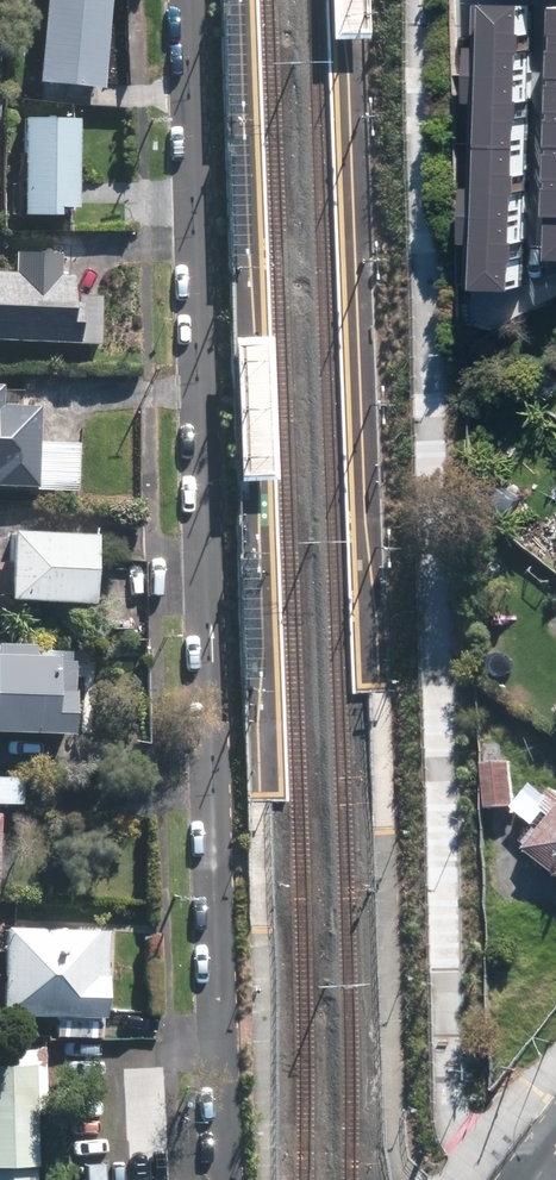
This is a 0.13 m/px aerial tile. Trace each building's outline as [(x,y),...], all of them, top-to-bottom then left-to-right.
[(29,74),(95,79),(102,0),(36,0),(29,74)] [(220,254),(243,254),(240,0),(216,0),(220,254)] [(319,45),(362,43),(361,0),(318,0),(319,45)] [(458,72),(496,73),(496,71),(549,72),(549,49),(550,0),(460,0),(458,72)] [(509,102),(508,146),(555,147),(555,140),(555,102),(509,102)] [(16,109),(15,206),(51,206),(51,199),(71,199),(72,110),(16,109)] [(53,245),(7,244),(6,262),(0,262),(0,331),(72,333),(73,291),(65,290),(66,264),(53,264),(53,245)] [(222,342),(216,342),(221,486),(231,486),(263,485),(258,341),(222,342)] [(29,477),(29,481),(71,483),(73,434),(32,433),(33,398),(0,397),(0,476),(29,477)] [(3,604),(4,591),(87,593),(89,524),(1,522),(0,549),(0,604),(3,604)] [(66,724),(67,683),(48,682),(49,647),(25,646),(25,634),(0,634),(0,722),(66,724)] [(510,811),(506,765),(478,767),(482,813),(510,811)] [(16,795),(17,769),(0,768),(0,795),(16,795)] [(521,856),(555,883),(555,811),(521,856)] [(0,930),(0,1019),(54,1021),(53,1039),(95,1041),(96,1021),(97,1021),(100,934),(88,934),(88,933),(0,930)] [(30,1066),(0,1066),(0,1179),(32,1179),(30,1066)]
